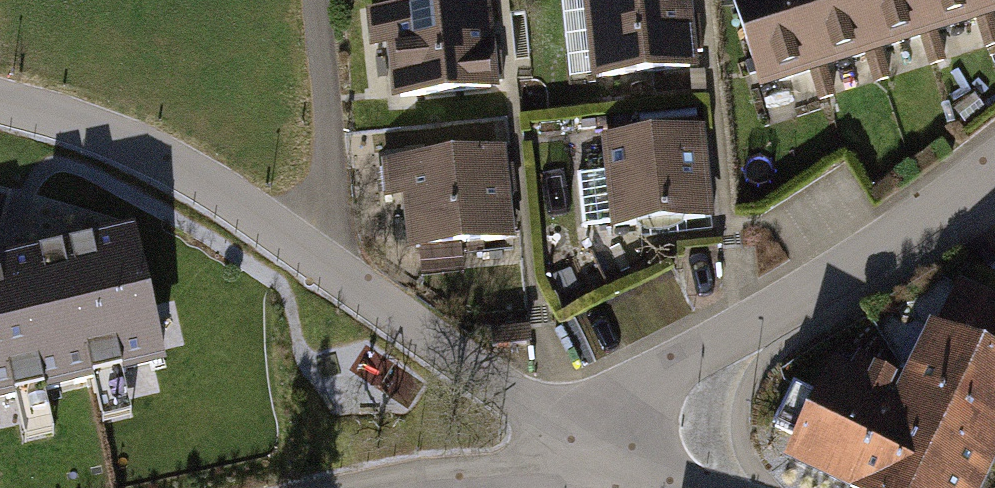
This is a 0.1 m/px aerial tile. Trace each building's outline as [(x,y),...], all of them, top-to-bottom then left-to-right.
[(562,9),(571,98),(688,87),(680,0),(663,0),(562,9)] [(878,99),(848,0),(821,0),(789,10),(822,116),(878,99)] [(934,82),(909,0),(848,0),(878,99),(934,82)] [(990,66),(971,0),(909,0),(934,82),(990,66)] [(994,64),(994,0),(971,0),(990,66),(994,64)] [(765,133),(822,116),(789,10),(733,26),(765,133)] [(481,27),(363,38),(371,127),(489,116),(481,27)] [(701,150),(583,161),(591,250),(709,239),(701,150)] [(503,167),(385,178),(394,267),(512,256),(503,167)] [(16,403),(25,442),(54,435),(45,397),(94,385),(103,425),(132,418),(123,379),(167,368),(135,230),(0,261),(0,407),(16,403)] [(829,487),(977,487),(994,450),(994,315),(942,290),(893,392),(826,360),(815,384),(802,378),(775,435),(788,441),(777,463),(829,487)]
